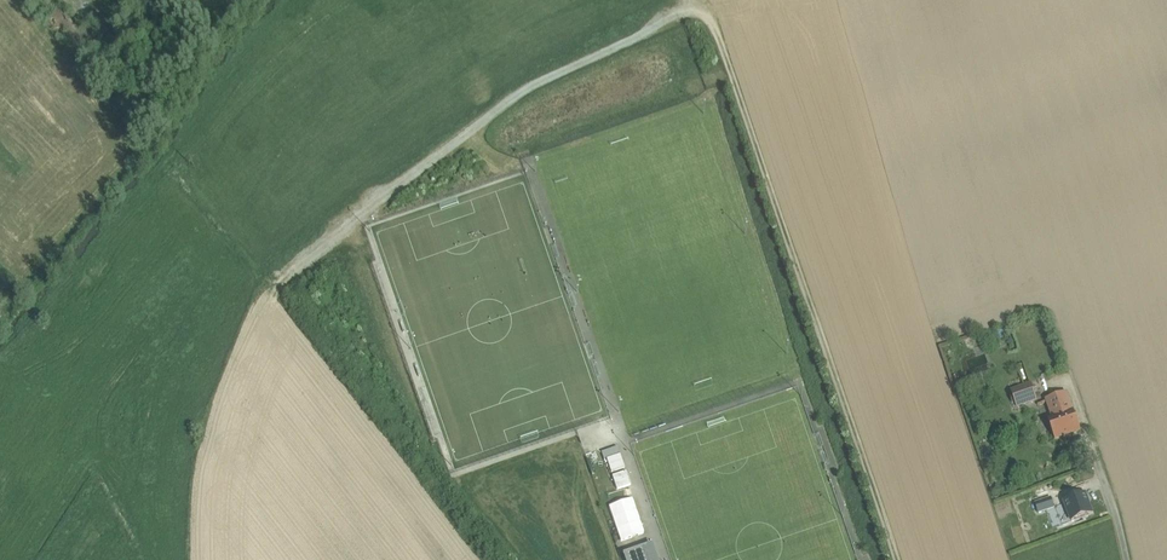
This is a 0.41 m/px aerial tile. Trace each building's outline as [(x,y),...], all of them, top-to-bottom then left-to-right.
[(1032,384),(1012,391),(1017,407),(1037,400),(1032,384)] [(1067,393),(1046,400),(1052,418),(1073,410),(1067,393)] [(1052,418),(1048,419),(1055,440),(1081,431),(1074,410),(1073,410),(1052,418)] [(610,472),(625,467),(618,445),(603,450),(610,472)] [(612,473),(616,488),(630,484),(627,470),(612,473)] [(1085,494),(1065,502),(1072,521),(1093,514),(1085,494)] [(618,540),(643,533),(634,497),(609,503),(618,540)] [(1052,499),(1036,504),(1039,512),(1055,507),(1052,499)] [(622,553),(625,559),(649,559),(644,546),(622,553)]
